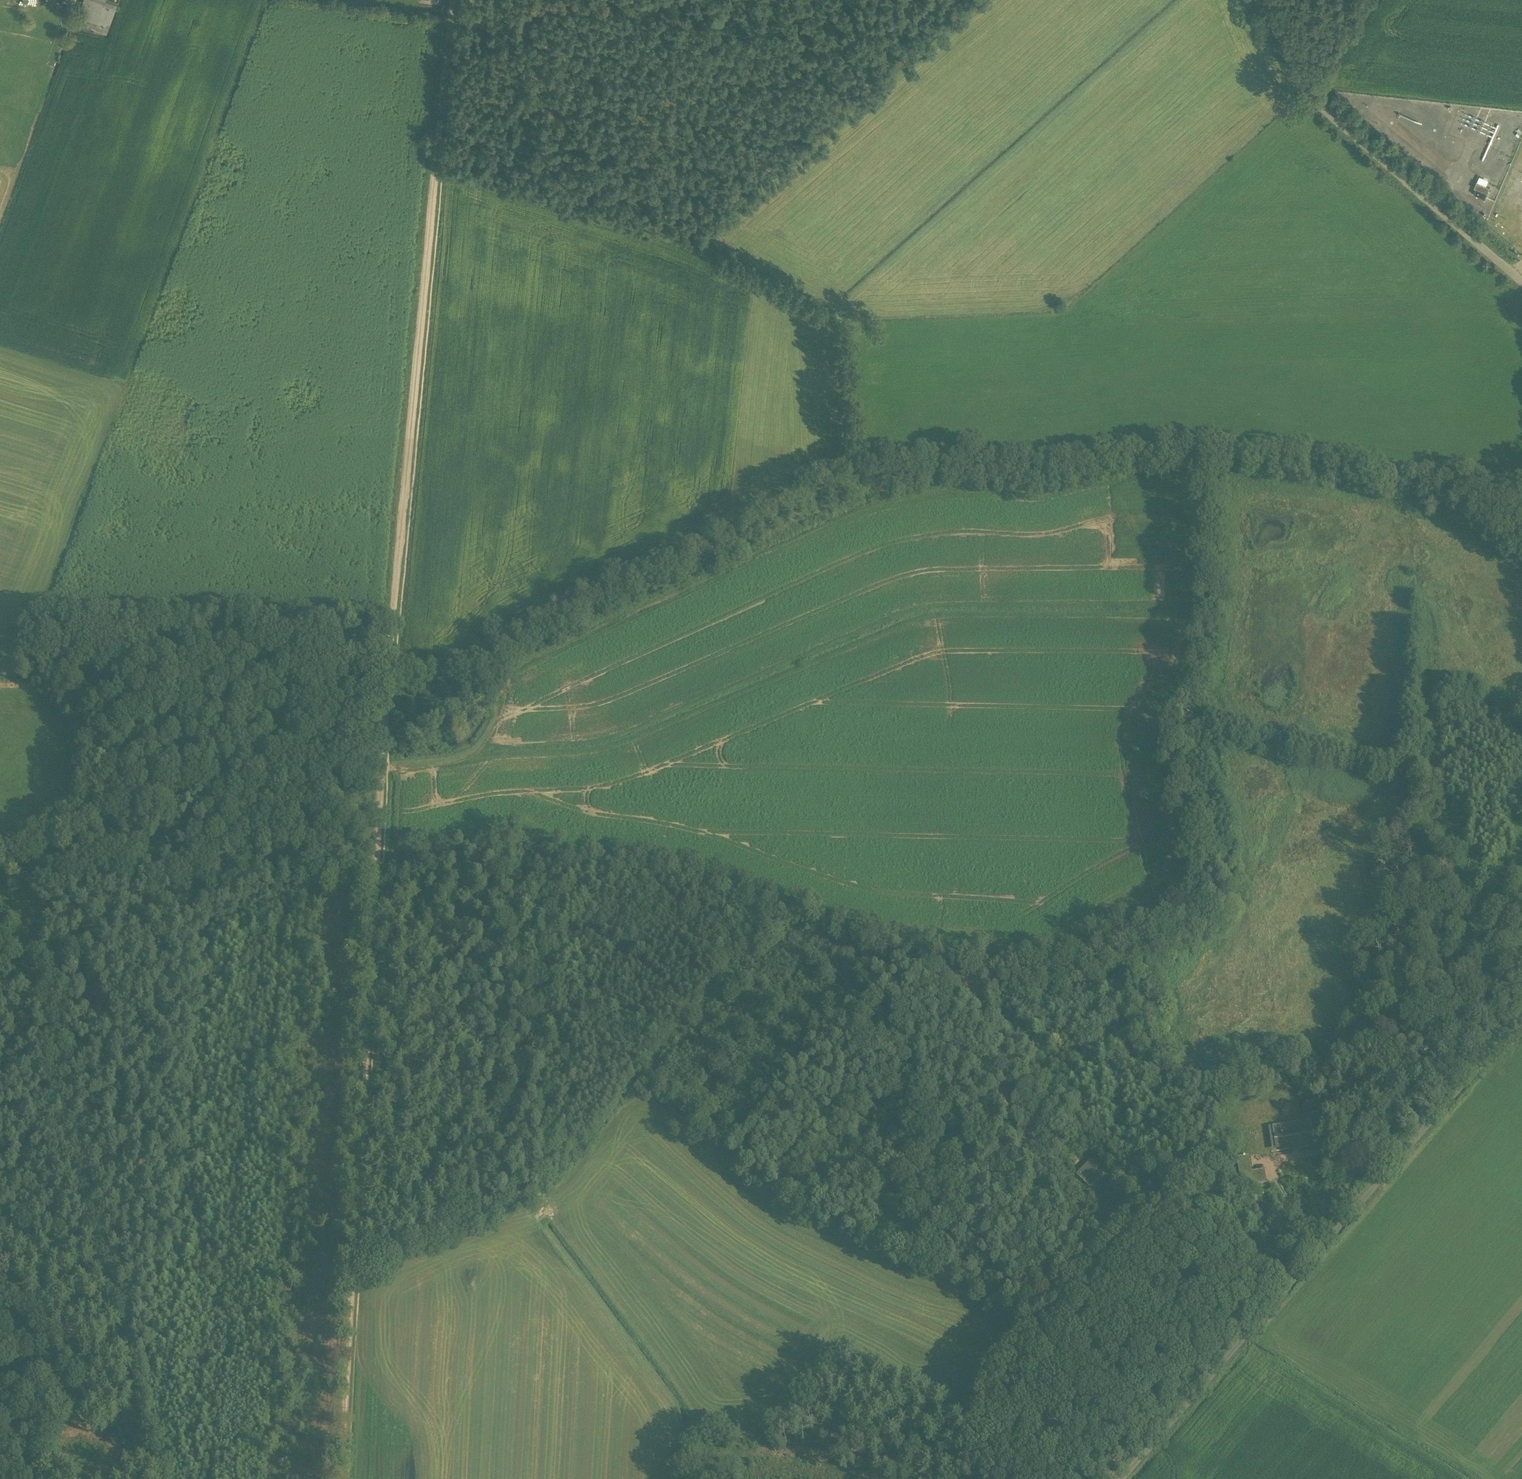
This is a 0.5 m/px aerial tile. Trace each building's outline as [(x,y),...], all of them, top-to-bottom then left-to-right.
[(111,0),(83,0),(75,23),(107,34),(118,2),(111,0)] [(1474,188),(1475,189),(1473,195),(1485,199),(1490,187),(1477,181),(1474,188)] [(1310,1120),(1272,1126),(1275,1148),(1291,1145),(1291,1142),(1296,1141),(1297,1144),(1313,1141),(1310,1120)] [(1250,1155),(1237,1157),(1239,1174),(1241,1186),(1251,1185),(1255,1184),(1267,1182),(1264,1169),(1252,1171),(1250,1155)] [(1094,1159),(1079,1174),(1090,1185),(1097,1178),(1091,1173),(1099,1164),(1094,1159)]
